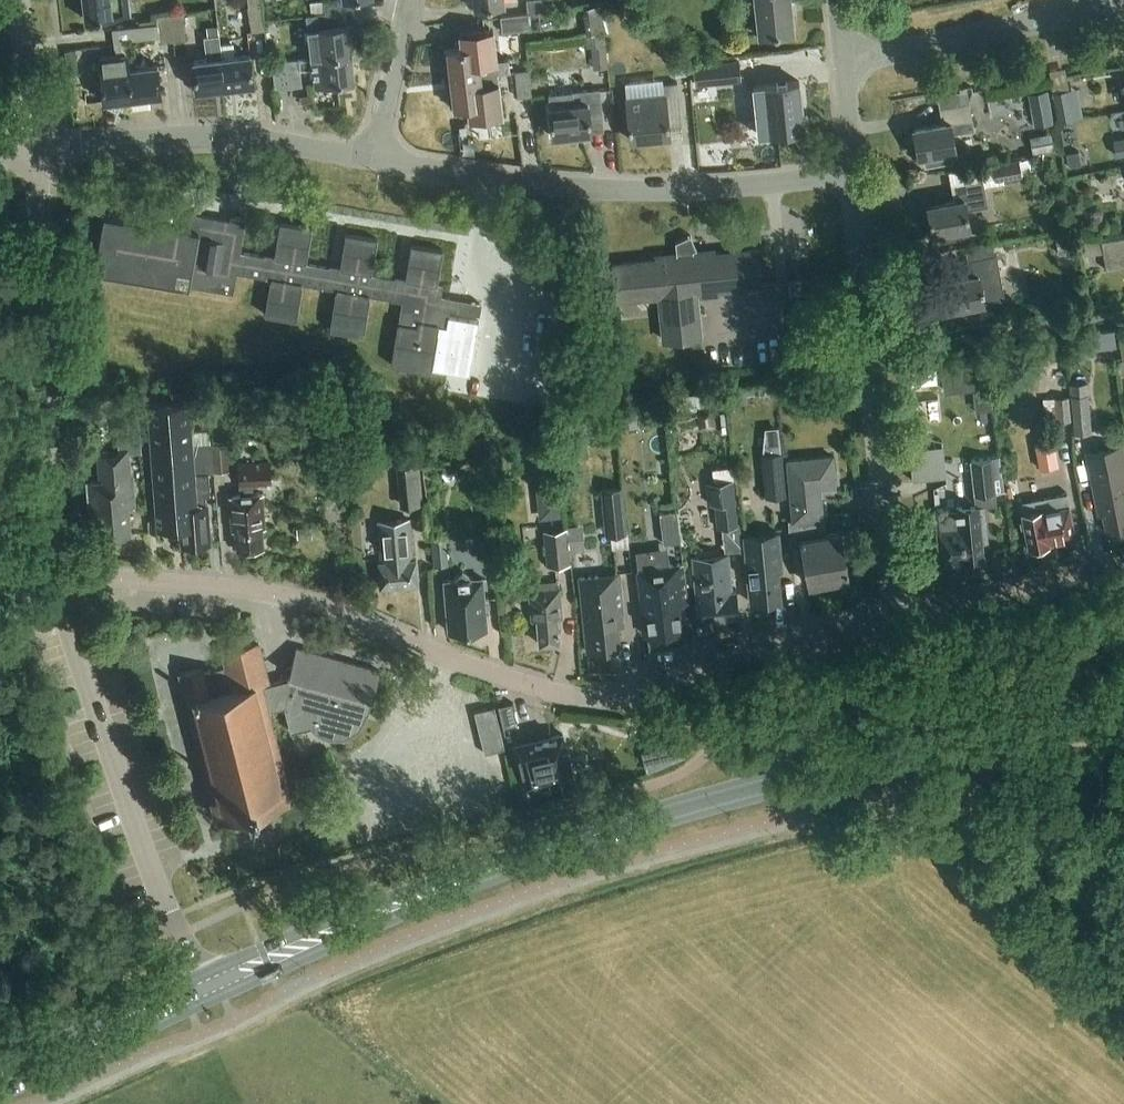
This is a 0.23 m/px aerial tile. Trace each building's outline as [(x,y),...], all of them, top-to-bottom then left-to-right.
[(131,13),(130,0),(84,0),(86,18),(131,13)] [(262,0),(248,0),(252,32),(266,30),(262,0)] [(327,1),(321,1),(322,13),(356,9),(356,0),(326,0),(327,1)] [(529,12),(556,9),(555,0),(528,0),(529,12)] [(797,29),(794,0),(758,0),(761,33),(797,29)] [(355,23),(356,9),(322,13),(308,15),(311,43),(320,41),(322,55),(354,52),(351,24),(355,23)] [(172,14),(175,41),(188,39),(185,13),(172,14)] [(531,28),(529,13),(502,16),(504,32),(531,28)] [(160,37),(161,43),(175,41),(172,14),(158,16),(159,24),(160,37)] [(100,57),(105,101),(134,98),(131,67),(128,41),(160,37),(159,24),(114,30),(117,55),(100,57)] [(451,48),(448,49),(451,76),(495,73),(493,61),(481,62),(480,54),(497,52),(496,43),(495,30),(469,33),(459,34),(461,47),(451,48)] [(223,56),(222,57),(221,44),(220,34),(205,36),(207,58),(194,60),(198,90),(226,87),(223,56)] [(607,34),(592,36),(595,68),(610,67),(607,34)] [(234,43),(221,44),(222,57),(223,56),(226,87),(256,84),(253,53),(235,55),(234,43)] [(357,79),(354,52),(322,55),(300,58),(300,59),(273,62),(276,89),(303,86),(301,69),(314,68),(316,84),(357,79)] [(740,59),(693,63),(695,85),(742,80),(740,59)] [(152,102),(151,96),(163,94),(159,64),(131,67),(134,98),(135,104),(152,102)] [(516,71),(519,98),(533,96),(530,69),(516,71)] [(495,73),(451,76),(454,106),(475,104),(476,117),(501,114),(498,72),(495,73)] [(806,129),(801,80),(755,84),(760,134),(806,129)] [(684,125),(679,82),(664,84),(665,93),(628,97),(632,139),(672,135),(671,126),(684,125)] [(550,94),(554,135),(593,132),(592,123),(604,122),(601,89),(574,92),(550,94)] [(1075,118),(1070,89),(1054,92),(1059,121),(1075,118)] [(976,128),(974,117),(975,117),(972,102),(971,102),(943,107),(945,122),(916,128),(921,156),(926,156),(927,161),(944,158),(943,152),(958,150),(955,132),(976,128)] [(1031,136),(1034,153),(1056,149),(1053,132),(1031,136)] [(1068,153),(1070,166),(1083,164),(1080,151),(1068,153)] [(1020,158),(994,163),(997,180),(1023,175),(1020,158)] [(986,178),(985,178),(956,183),(959,199),(930,204),(935,231),(930,231),(932,242),(974,235),(972,226),(969,210),(991,206),(989,194),(986,178)] [(433,371),(434,366),(470,372),(479,320),(450,315),(451,309),(481,315),(483,302),(442,295),(444,284),(438,283),(444,249),(412,243),(407,277),(397,276),(397,278),(373,274),(379,238),(347,232),(341,267),(331,265),(331,267),(307,263),(313,226),(281,221),(276,255),(265,253),(265,256),(242,252),(248,218),(232,216),(232,220),(183,212),(184,208),(128,198),(125,218),(105,214),(96,270),(235,293),(238,271),(272,277),(266,314),(298,319),(304,283),(338,288),(331,329),(364,335),(371,295),(403,300),(392,364),(433,371)] [(1071,248),(1069,233),(1055,235),(1058,250),(1071,248)] [(1108,269),(1123,266),(1123,236),(1102,240),(1108,269)] [(617,300),(661,295),(666,341),(705,337),(700,295),(721,293),(720,289),(764,284),(760,247),(717,252),(716,248),(657,255),(658,259),(613,264),(617,300)] [(1006,299),(998,254),(970,258),(973,275),(944,280),(950,309),(1006,299)] [(567,357),(566,367),(572,369),(576,358),(567,357)] [(964,359),(942,362),(945,388),(967,385),(964,359)] [(1072,383),(1076,433),(1093,431),(1090,382),(1072,383)] [(1070,396),(1045,398),(1046,422),(1072,420),(1070,396)] [(148,403),(151,448),(193,444),(189,400),(148,403)] [(718,426),(715,409),(698,412),(701,429),(718,426)] [(88,483),(90,510),(97,510),(99,536),(131,533),(129,506),(136,505),(132,453),(143,452),(141,424),(118,426),(120,449),(99,451),(102,482),(88,483)] [(1061,436),(1041,439),(1045,466),(1065,464),(1061,436)] [(228,441),(212,443),(215,472),(230,471),(228,441)] [(212,443),(193,444),(197,495),(191,496),(192,505),(184,506),(185,519),(183,519),(183,526),(184,544),(210,542),(206,494),(211,494),(209,473),(215,472),(212,443)] [(918,476),(952,474),(950,443),(916,445),(918,476)] [(193,444),(151,448),(158,528),(183,526),(183,519),(185,519),(184,506),(192,505),(191,496),(197,495),(193,444)] [(1099,497),(1101,496),(1105,512),(1107,512),(1111,532),(1123,530),(1123,447),(1091,454),(1099,497)] [(784,451),(763,453),(767,497),(787,495),(784,451)] [(850,577),(842,533),(827,534),(823,487),(837,486),(834,455),(789,459),(795,519),(790,520),(793,547),(805,545),(811,583),(812,583),(814,592),(830,589),(829,580),(850,577)] [(997,504),(995,492),(1006,490),(1002,457),(973,460),(978,506),(997,504)] [(264,493),(254,493),(253,484),(272,483),(270,462),(240,465),(242,494),(230,495),(232,529),(236,529),(237,548),(264,546),(263,527),(266,527),(264,493)] [(419,462),(397,465),(402,506),(424,503),(419,462)] [(741,515),(739,501),(738,501),(735,467),(715,468),(716,482),(708,482),(710,504),(716,504),(718,528),(725,528),(727,551),(743,549),(740,515),(741,515)] [(542,486),(544,515),(566,514),(565,484),(542,486)] [(602,488),(606,535),(627,533),(623,487),(602,488)] [(1024,505),(1025,512),(1023,513),(1024,517),(1021,520),(1023,526),(1029,529),(1033,549),(1035,549),(1039,552),(1048,550),(1052,545),(1079,539),(1070,496),(1024,505)] [(985,541),(990,541),(987,507),(939,510),(944,566),(987,562),(985,541)] [(660,513),(665,543),(681,541),(677,511),(660,513)] [(414,559),(410,519),(379,521),(382,561),(379,561),(381,587),(420,584),(417,558),(414,559)] [(569,527),(569,524),(545,525),(548,566),(572,564),(569,527)] [(569,527),(571,551),(585,550),(584,526),(569,527)] [(312,528),(298,529),(299,537),(313,536),(312,528)] [(436,567),(450,566),(446,529),(432,530),(436,567)] [(775,533),(744,536),(751,602),(782,599),(779,570),(783,570),(780,533),(775,533)] [(731,590),(727,554),(691,557),(694,594),(698,594),(701,620),(737,616),(734,589),(731,590)] [(684,602),(688,602),(684,563),(639,568),(646,634),(686,630),(684,602)] [(482,577),(472,578),(464,570),(456,580),(444,581),(450,631),(488,627),(482,577)] [(623,612),(621,590),(619,573),(580,577),(587,651),(620,648),(616,612),(623,612)] [(557,617),(563,617),(560,587),(530,590),(533,619),(538,619),(540,644),(560,642),(557,617)] [(361,720),(362,716),(368,718),(381,672),(298,648),(289,679),(271,684),(260,643),(224,652),(227,666),(204,672),(203,669),(181,674),(218,818),(293,798),(270,710),(286,706),(292,731),(318,725),(322,727),(325,730),(329,731),(334,732),(339,732),(345,732),(350,730),(354,727),(358,724),(361,720)] [(514,703),(500,706),(505,727),(519,724),(514,703)] [(486,754),(506,749),(496,707),(476,711),(486,754)] [(574,779),(563,733),(518,744),(528,786),(553,780),(554,784),(574,779)] [(649,739),(654,771),(686,754),(684,739),(649,739)]
